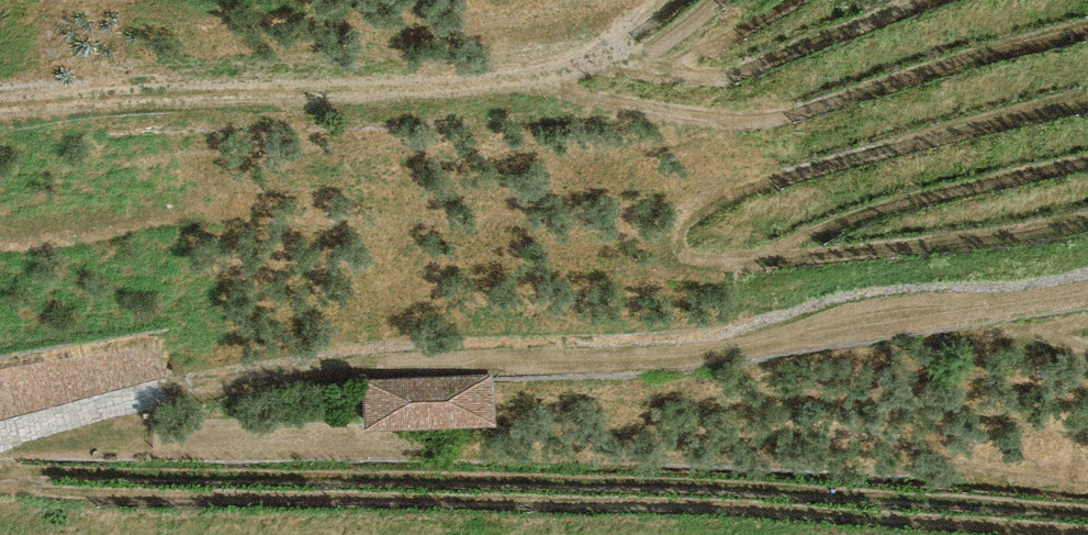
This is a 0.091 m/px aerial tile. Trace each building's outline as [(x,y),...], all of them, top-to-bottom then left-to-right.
[(0,357),(0,420),(173,375),(159,334),(0,357)] [(486,382),(373,387),(374,431),(488,426),(486,382)]
